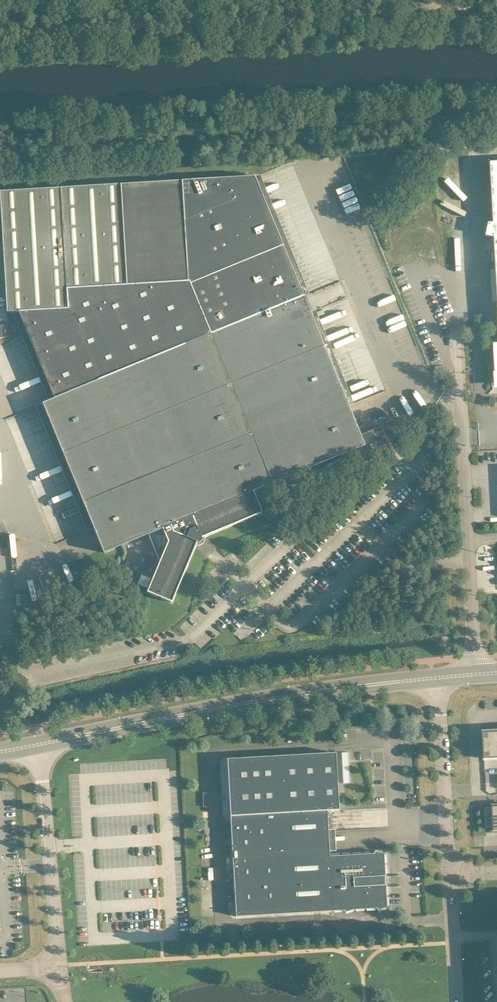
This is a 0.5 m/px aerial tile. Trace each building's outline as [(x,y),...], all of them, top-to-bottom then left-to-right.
[(490,163),(493,223),(488,223),(485,236),(494,237),(496,299),(496,162),(490,163)] [(360,434),(289,260),(254,177),(0,192),(7,312),(19,312),(55,399),(43,404),(104,553),(148,534),(158,558),(147,592),(172,603),(197,542),(199,543),(203,540),(202,538),(262,513),(253,491),(355,449),(359,457),(361,463),(391,451),(381,426),(361,435),(360,434)] [(481,732),(482,759),(496,758),(496,731),(481,732)] [(344,783),(350,783),(349,752),(342,752),(344,783)] [(330,856),(327,811),(339,810),(336,753),(227,759),(236,916),(345,910),(345,912),(353,910),(377,908),(378,910),(386,908),(387,908),(384,853),(383,853),(374,852),(374,854),(330,856)] [(491,806),(491,807),(485,807),(486,827),(492,827),(492,830),(496,830),(496,806),(491,806)]
